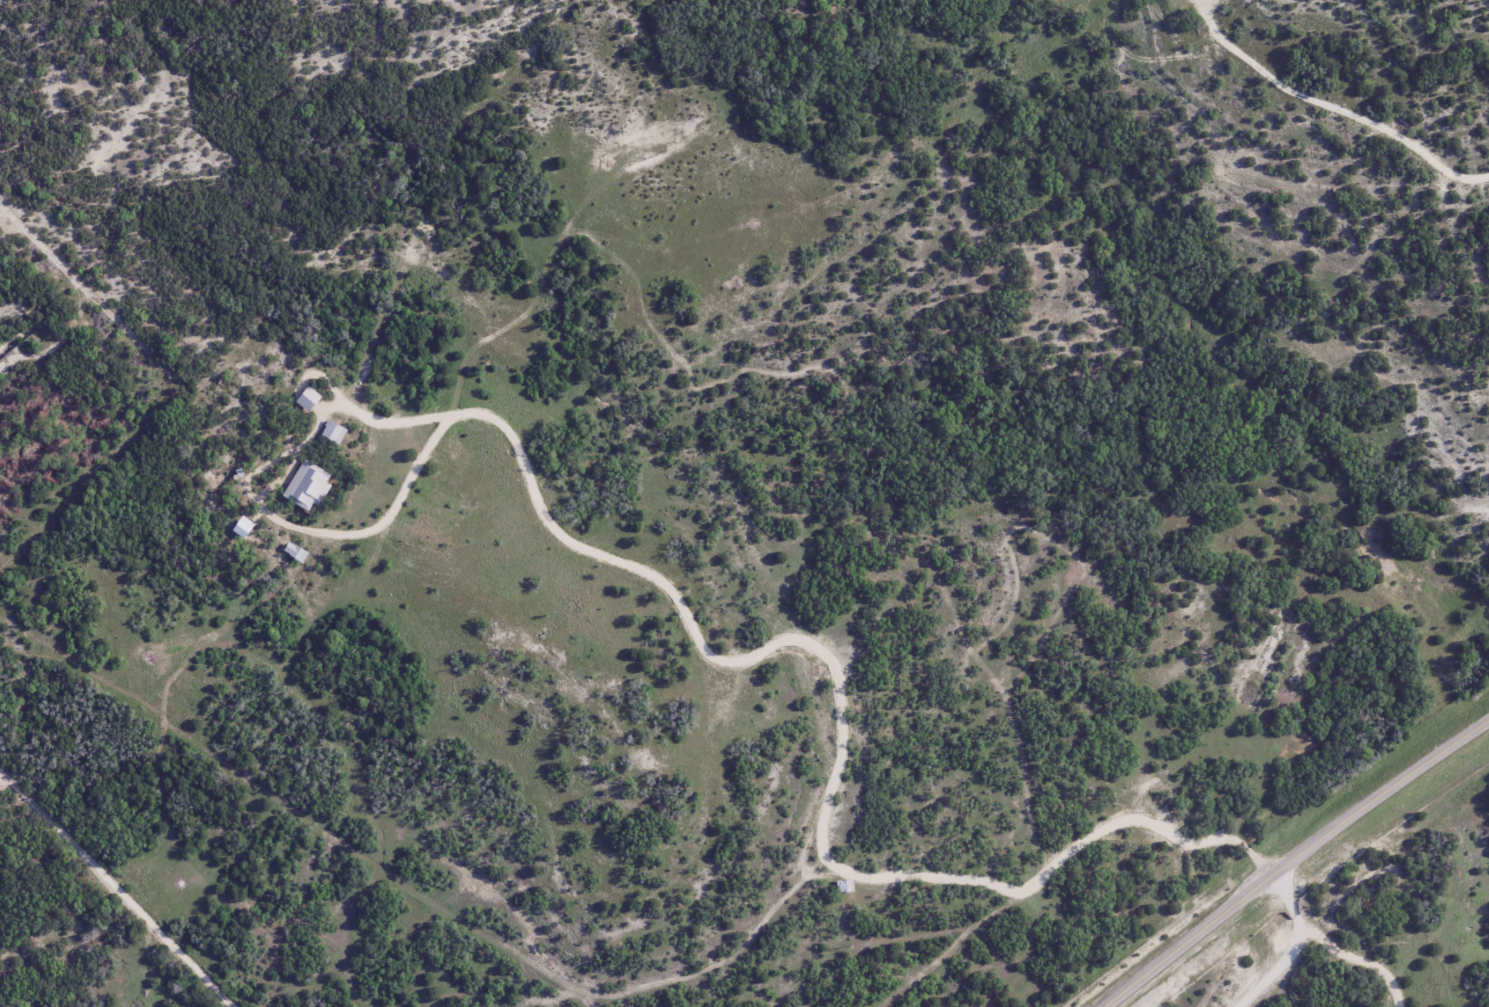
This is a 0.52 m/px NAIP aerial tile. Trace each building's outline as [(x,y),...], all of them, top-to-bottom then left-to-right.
[(319,398),(306,387),(292,401),(304,413),(319,398)] [(344,432),(327,421),(318,436),(334,447),(344,432)] [(279,497),(309,515),(327,486),(322,484),(327,475),(302,459),(279,497)] [(281,553),(300,561),(304,552),(285,544),(281,553)] [(851,882),(840,881),(840,893),(851,893),(851,882)]
